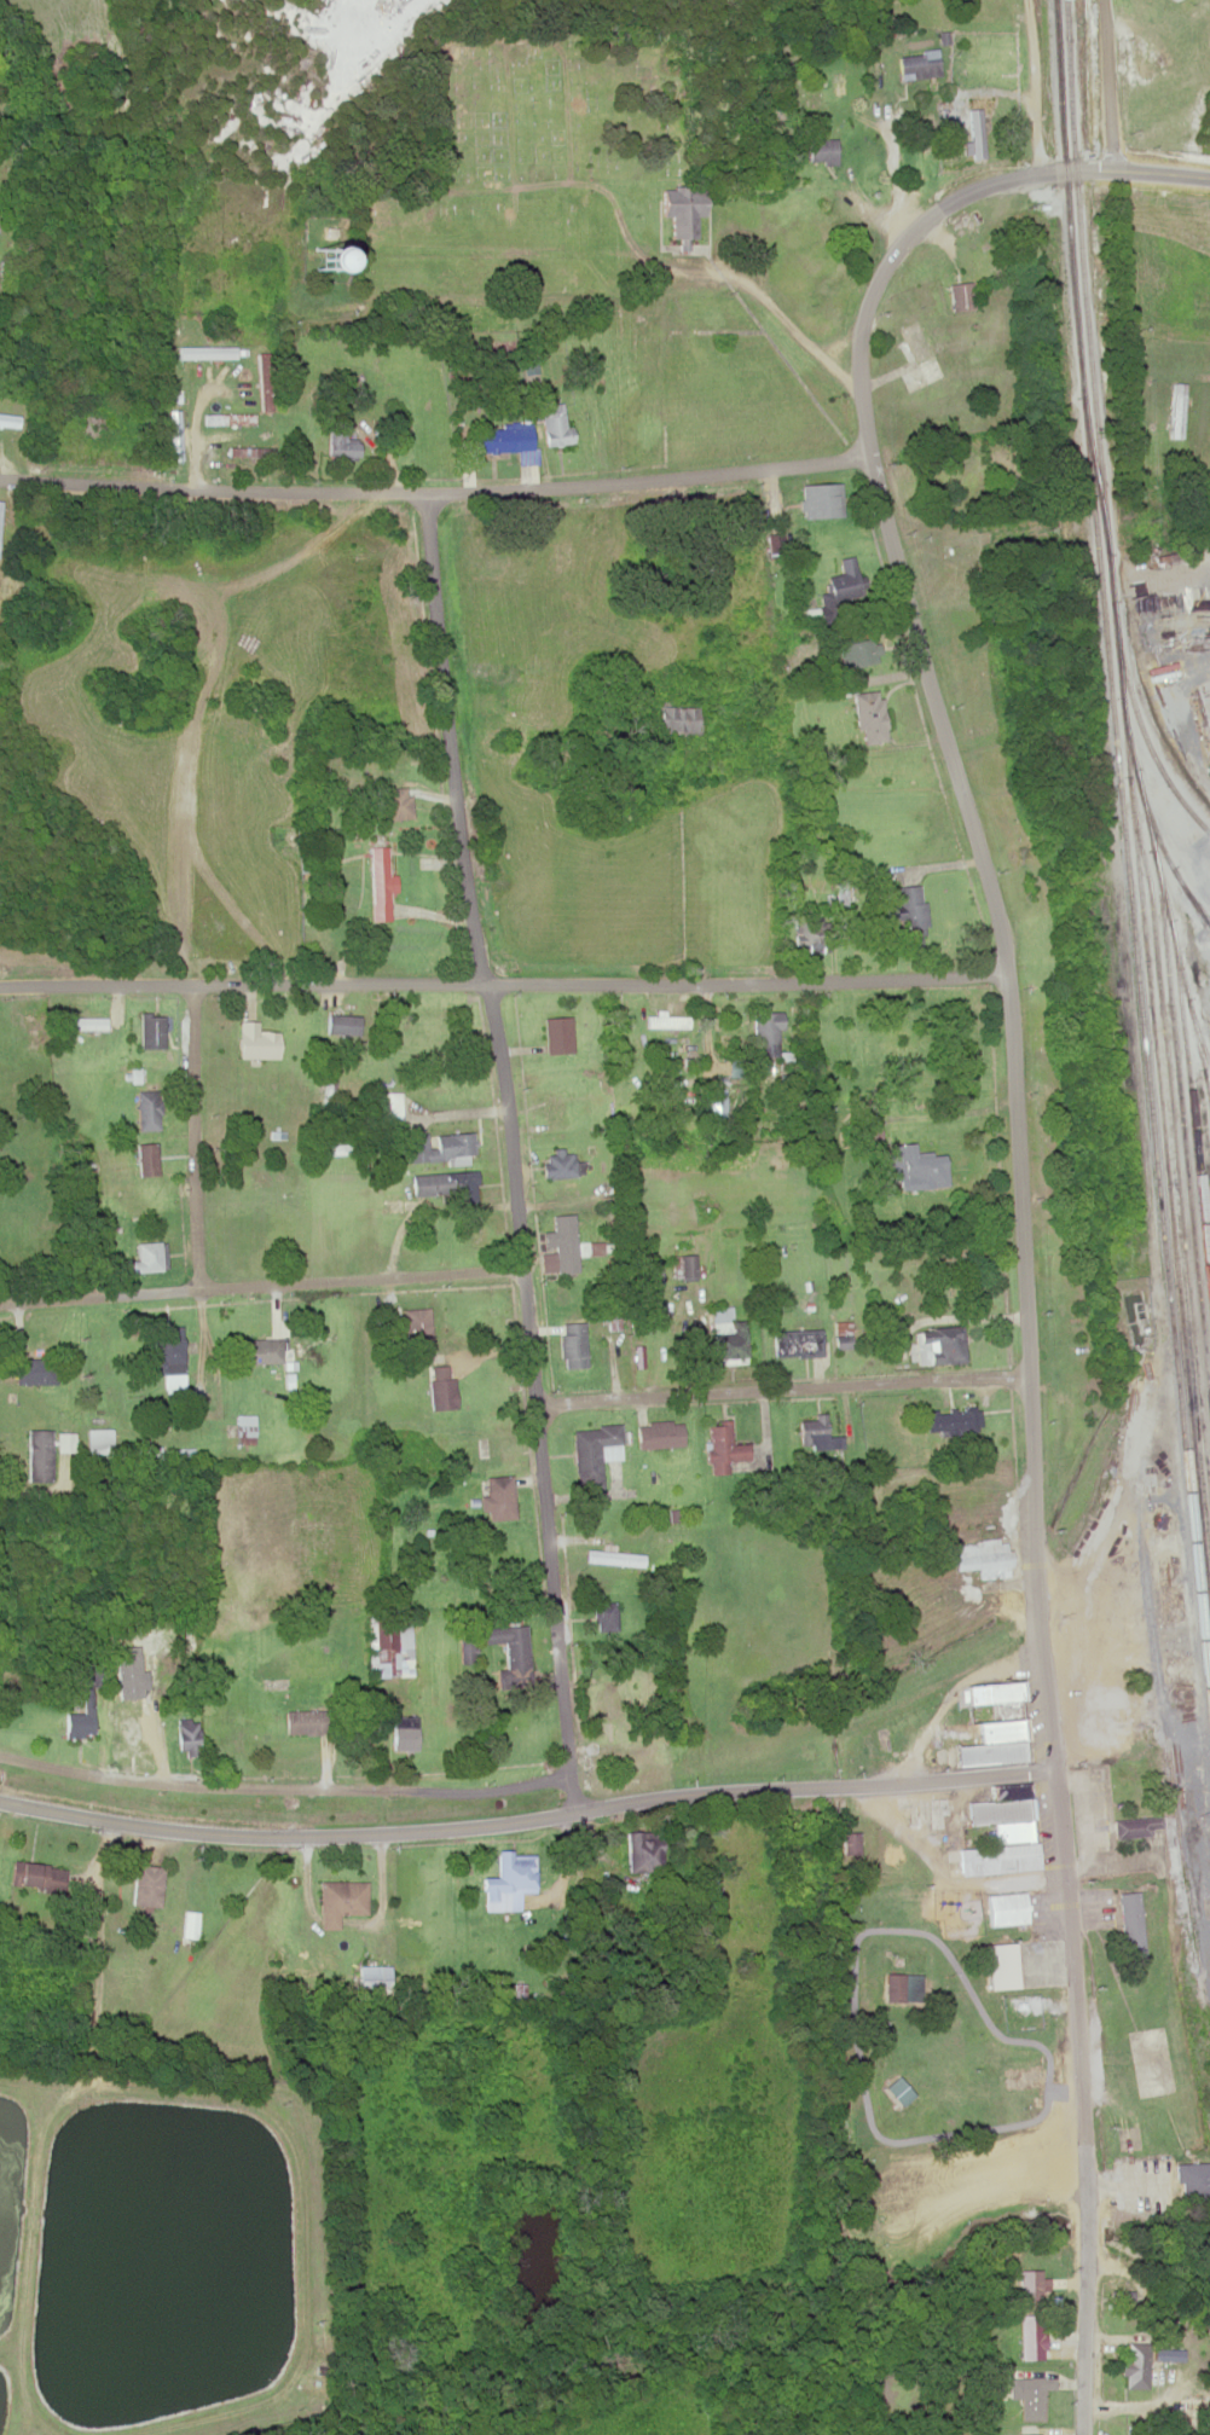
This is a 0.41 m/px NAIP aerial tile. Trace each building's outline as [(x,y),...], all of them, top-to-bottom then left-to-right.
[(898,56),(933,51),(937,73),(901,77),(898,56)] [(967,109),(978,108),(980,156),(971,157),(967,109)] [(806,139),(830,138),(832,161),(806,161),(806,139)] [(659,215),(660,189),(701,189),(701,215),(693,215),(693,237),(667,237),(667,215),(659,215)] [(324,271),(328,254),(309,250),(305,266),(324,271)] [(948,284),(968,282),(971,305),(949,306),(948,284)] [(914,320),(930,353),(911,361),(896,329),(914,320)] [(535,341),(568,340),(568,347),(535,348),(535,341)] [(175,347),(232,347),(232,356),(176,356),(175,347)] [(256,355),(276,354),(279,406),(259,407),(256,355)] [(1171,383),(1185,384),(1180,435),(1166,434),(1171,383)] [(538,406),(560,404),(563,443),(542,445),(538,406)] [(164,407),(175,407),(180,460),(169,462),(164,407)] [(202,412),(253,412),(253,422),(202,423),(202,412)] [(15,427),(0,424),(0,413),(17,416),(15,427)] [(326,423),(345,423),(345,454),(326,454),(326,423)] [(474,428),(525,425),(525,448),(475,451),(474,428)] [(226,445),(271,445),(271,457),(226,457),(226,445)] [(800,483),(835,482),(836,512),(801,515),(800,483)] [(824,575),(855,569),(859,593),(830,599),(824,575)] [(839,643),(868,638),(873,660),(843,666),(839,643)] [(1176,671),(1173,662),(1147,669),(1150,678),(1176,671)] [(850,692),(873,689),(876,724),(853,727),(850,692)] [(652,703),(697,706),(695,736),(650,732),(652,703)] [(382,790),(405,788),(407,818),(384,821),(382,790)] [(369,845),(387,845),(388,914),(370,914),(369,845)] [(893,889),(915,887),(921,934),(899,937),(893,889)] [(823,917),(823,945),(793,945),(793,917),(823,917)] [(326,1011),(355,1014),(354,1032),(325,1030),(326,1011)] [(752,1011),(774,1011),(774,1047),(752,1047),(752,1011)] [(57,1014),(106,1014),(106,1027),(57,1027),(57,1014)] [(645,1014),(684,1015),(684,1027),(645,1027),(645,1014)] [(138,1016),(162,1015),(163,1043),(139,1044),(138,1016)] [(546,1015),(571,1016),(568,1051),(544,1050),(546,1015)] [(239,1031),(273,1032),(272,1055),(238,1054),(239,1031)] [(377,1090),(396,1089),(399,1117),(378,1119),(377,1090)] [(137,1090),(155,1091),(152,1125),(135,1124),(137,1090)] [(435,1134),(470,1132),(473,1156),(436,1159),(435,1134)] [(135,1142),(152,1140),(156,1170),(139,1172),(135,1142)] [(886,1152),(932,1149),(934,1182),(888,1184),(886,1152)] [(546,1154),(572,1153),(573,1177),(546,1178),(546,1154)] [(407,1171),(473,1169),(474,1189),(409,1192),(407,1171)] [(380,1190),(400,1190),(400,1205),(380,1205),(380,1190)] [(554,1217),(574,1216),(575,1268),(554,1269),(554,1217)] [(137,1242),(157,1241),(160,1268),(138,1269),(137,1242)] [(671,1254),(693,1256),(691,1282),(671,1282),(671,1254)] [(403,1306),(428,1305),(430,1335),(404,1337),(403,1306)] [(708,1308),(728,1305),(733,1357),(713,1358),(708,1308)] [(557,1324),(584,1323),(586,1364),(560,1366),(557,1324)] [(769,1327),(815,1326),(816,1351),(770,1353),(769,1327)] [(150,1328),(179,1327),(180,1374),(151,1375),(150,1328)] [(914,1329),(957,1328),(957,1357),(914,1358),(914,1329)] [(236,1339),(279,1335),(282,1359),(238,1363),(236,1339)] [(15,1359),(52,1358),(53,1381),(16,1384),(15,1359)] [(427,1376),(448,1374),(451,1401),(430,1403),(427,1376)] [(926,1434),(981,1430),(979,1406),(924,1410),(926,1434)] [(231,1413),(250,1413),(250,1440),(231,1440),(231,1413)] [(841,1447),(839,1434),(826,1436),(824,1415),(798,1417),(801,1451),(841,1447)] [(638,1448),(682,1444),(679,1418),(635,1423),(638,1448)] [(747,1442),(731,1443),(729,1419),(706,1421),(710,1474),(728,1472),(727,1462),(748,1461),(747,1442)] [(571,1426),(574,1488),(601,1487),(599,1448),(619,1447),(618,1425),(571,1426)] [(25,1431),(47,1430),(48,1477),(27,1477),(25,1431)] [(57,1433),(57,1451),(74,1451),(74,1433),(57,1433)] [(484,1477),(509,1476),(511,1512),(486,1513),(484,1477)] [(952,1543),(954,1571),(977,1569),(978,1576),(1011,1573),(1009,1539),(952,1543)] [(615,1630),(613,1601),(591,1602),(594,1632),(615,1630)] [(367,1618),(396,1618),(396,1676),(367,1676),(367,1618)] [(502,1628),(523,1627),(525,1679),(503,1680),(502,1628)] [(1026,1701),(1026,1682),(961,1683),(961,1702),(1026,1701)] [(285,1710),(324,1710),(324,1733),(285,1733),(285,1710)] [(63,1712),(92,1714),(91,1733),(62,1732),(63,1712)] [(117,1717),(137,1716),(139,1747),(118,1749),(117,1717)] [(389,1718),(413,1716),(418,1745),(394,1747),(389,1718)] [(174,1720),(198,1717),(201,1740),(176,1743),(174,1720)] [(1024,1762),(1021,1718),(977,1720),(979,1743),(955,1745),(957,1766),(1024,1762)] [(1038,1867),(1036,1841),(1032,1842),(1028,1782),(989,1784),(990,1799),(968,1801),(970,1826),(985,1824),(987,1846),(958,1848),(960,1873),(1038,1867)] [(1114,1817),(1114,1835),(1162,1834),(1161,1816),(1114,1817)] [(842,1832),(842,1852),(857,1852),(857,1832),(842,1832)] [(625,1840),(658,1840),(658,1871),(625,1871),(625,1840)] [(498,1850),(533,1851),(532,1889),(497,1888),(498,1850)] [(21,1862),(63,1868),(59,1894),(17,1888),(21,1862)] [(135,1863),(160,1865),(158,1900),(133,1898),(135,1863)] [(322,1879),(361,1882),(360,1912),(319,1911),(322,1879)] [(1144,1957),(1139,1891),(1119,1892),(1124,1959),(1144,1957)] [(1026,1892),(986,1892),(986,1924),(1026,1924),(1026,1892)] [(184,1909),(198,1912),(195,1947),(180,1946),(184,1909)] [(359,1965),(383,1967),(381,1990),(358,1988),(359,1965)] [(918,2000),(918,1973),(884,1973),(884,2000),(918,2000)] [(883,2087),(900,2106),(913,2095),(896,2075),(883,2087)] [(1174,2184),(1180,2184),(1180,2199),(1209,2199),(1209,2163),(1174,2163),(1174,2184)] [(1043,2314),(1019,2314),(1019,2358),(1043,2358),(1043,2314)] [(1123,2388),(1147,2389),(1147,2343),(1124,2343),(1123,2388)] [(1042,2389),(1054,2389),(1054,2377),(1008,2377),(1008,2398),(1021,2398),(1021,2419),(1042,2419),(1042,2389)]
